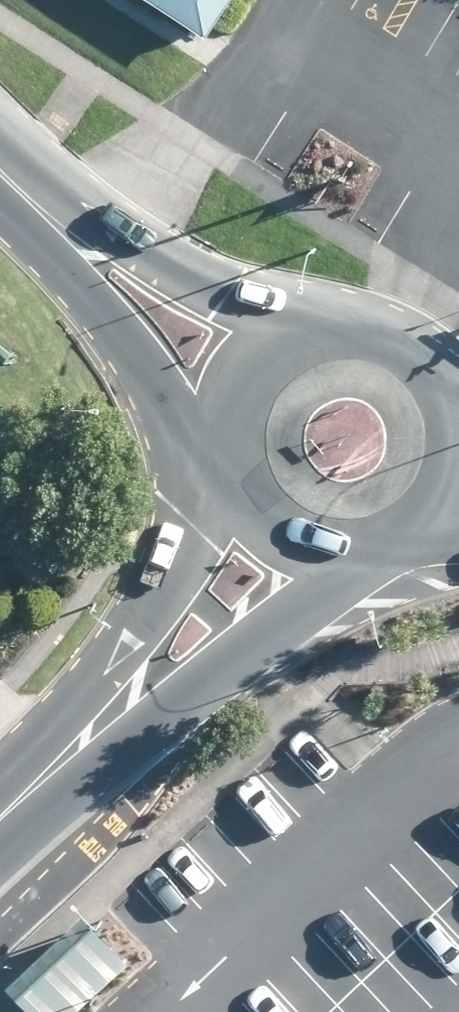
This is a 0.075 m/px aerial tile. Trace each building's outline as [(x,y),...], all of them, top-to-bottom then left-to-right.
[(0,999),(13,1011),(65,1011),(110,966),(71,927),(0,999)]
